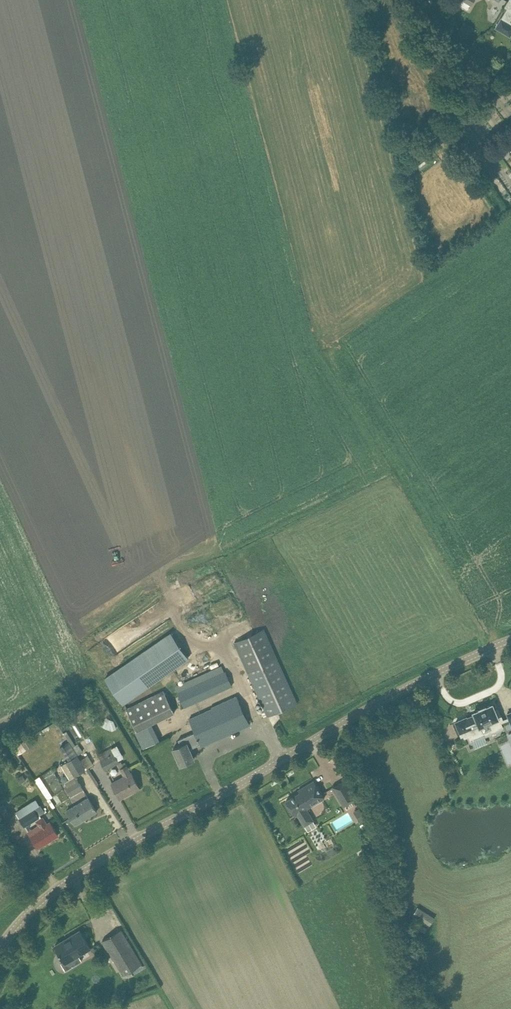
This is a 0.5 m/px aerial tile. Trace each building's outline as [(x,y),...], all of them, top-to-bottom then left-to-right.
[(468,9),(474,0),(452,0),(468,9)] [(502,16),(503,17),(499,24),(507,29),(510,22),(510,10),(507,7),(502,16)] [(264,629),(235,642),(268,716),(298,702),(264,629)] [(105,677),(124,703),(189,658),(171,631),(105,677)] [(225,671),(178,693),(185,708),(232,686),(225,671)] [(156,694),(167,716),(175,713),(164,690),(156,694)] [(174,748),(181,764),(195,758),(191,750),(193,749),(192,747),(201,743),(202,745),(250,724),(237,695),(212,706),(212,707),(189,717),(195,732),(179,739),(181,744),(174,748)] [(467,716),(457,721),(461,731),(463,734),(465,737),(470,735),(472,739),(475,748),(488,743),(484,734),(484,733),(502,725),(500,722),(502,721),(503,720),(502,718),(501,716),(498,708),(495,709),(493,703),(492,703),(492,704),(486,706),(486,705),(480,708),(481,708),(475,711),(475,710),(474,711),(475,714),(467,717),(467,716)] [(13,745),(18,753),(33,745),(28,737),(13,745)] [(70,741),(60,747),(69,760),(78,754),(73,746),(70,741)] [(78,743),(73,746),(78,754),(83,751),(78,743)] [(100,760),(105,770),(122,761),(120,759),(118,760),(114,753),(109,756),(106,750),(98,754),(101,760),(100,760)] [(73,773),(74,776),(76,775),(87,768),(78,754),(69,760),(66,762),(73,773)] [(123,777),(112,782),(120,797),(139,787),(132,773),(131,773),(127,766),(120,770),(123,777)] [(35,777),(46,798),(64,789),(53,768),(35,777)] [(74,776),(65,782),(66,784),(64,785),(70,796),(83,788),(76,775),(74,776)] [(332,786),(344,806),(359,797),(354,788),(353,789),(346,778),(332,786)] [(325,797),(320,789),(315,780),(299,790),(300,792),(286,800),(295,815),(298,813),(302,821),(311,815),(307,808),(325,797)] [(97,811),(92,803),(89,797),(67,810),(75,822),(84,817),(85,818),(97,811)] [(36,798),(16,811),(25,826),(40,816),(35,809),(40,805),(36,798)] [(59,834),(53,826),(51,822),(47,824),(43,818),(37,822),(41,828),(31,835),(39,847),(59,834)] [(382,830),(370,837),(377,847),(388,840),(382,830)] [(417,905),(411,915),(429,926),(435,916),(417,905)] [(142,963),(126,937),(121,929),(103,940),(123,974),(142,963)] [(91,947),(85,938),(80,930),(72,935),(73,936),(57,946),(56,944),(56,945),(66,962),(91,947)] [(79,955),(66,962),(68,967),(82,960),(79,955)]
